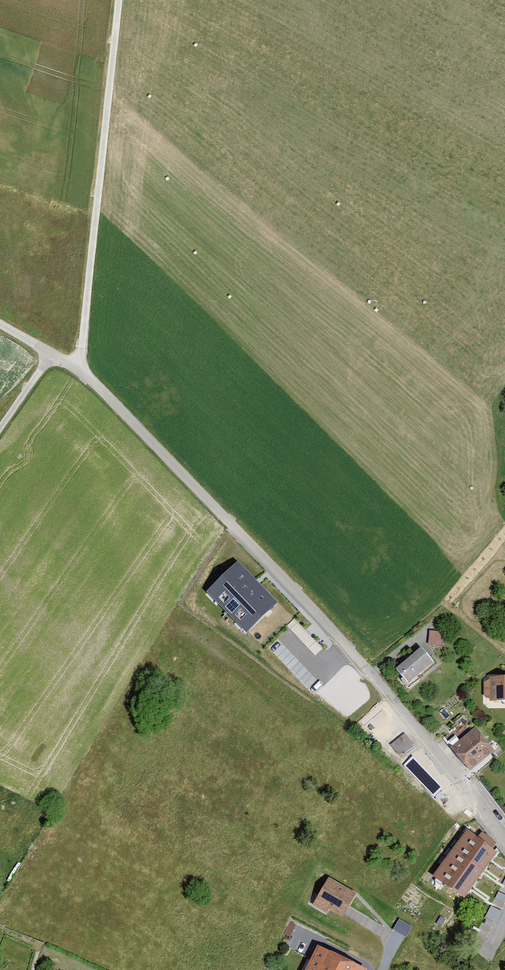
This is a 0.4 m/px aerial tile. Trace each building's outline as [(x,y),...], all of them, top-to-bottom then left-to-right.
[(238,561),(207,591),(247,633),(278,604),(238,561)] [(444,635),(431,634),(430,647),(443,648),(444,635)] [(422,650),(396,670),(408,684),(435,665),(422,650)] [(485,701),(491,704),(504,704),(504,680),(493,680),(485,685),(485,701)] [(476,729),(453,750),(471,772),(494,751),(476,729)] [(390,741),(398,756),(415,746),(407,732),(390,741)] [(434,797),(445,785),(411,752),(400,764),(434,797)] [(467,831),(434,878),(465,899),(497,853),(491,847),(494,841),(481,831),(476,837),(467,831)] [(357,893),(329,876),(312,905),(327,914),(329,909),(343,917),(357,893)] [(492,905),(486,916),(497,922),(503,911),(492,905)] [(393,930),(406,938),(412,927),(399,919),(393,930)] [(284,933),(290,936),(296,925),(290,921),(284,933)] [(313,945),(301,969),(365,969),(313,945)]
